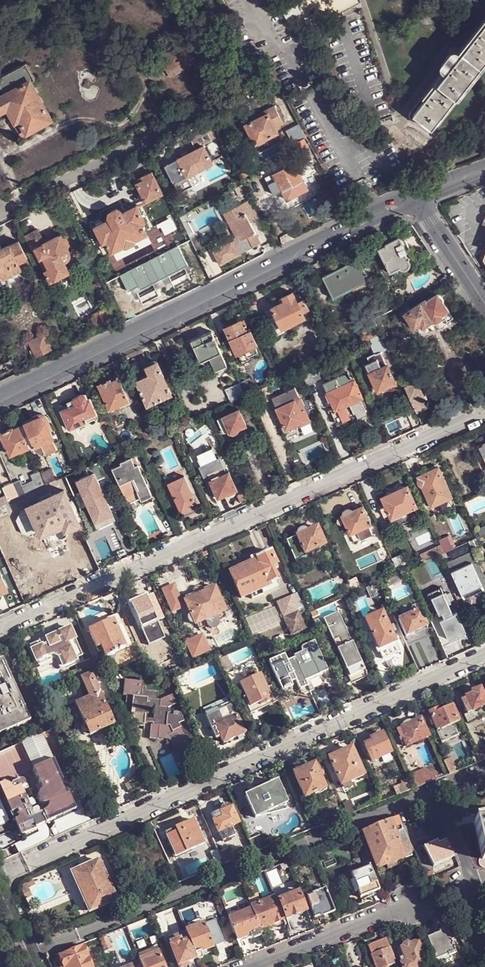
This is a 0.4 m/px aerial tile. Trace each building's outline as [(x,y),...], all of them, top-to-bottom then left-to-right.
[(0,3),(0,22),(8,18),(0,3)] [(286,18),(295,13),(291,4),(281,9),(286,18)] [(432,129),(484,61),(484,23),(413,114),(432,129)] [(172,76),(188,68),(186,64),(194,60),(186,45),(189,44),(187,39),(183,41),(182,37),(174,42),(177,49),(162,57),(172,76)] [(0,80),(0,83),(7,96),(0,100),(0,115),(11,109),(24,135),(33,130),(33,131),(39,128),(38,126),(42,125),(43,126),(50,123),(49,121),(51,120),(32,85),(37,82),(28,65),(0,80)] [(288,99),(275,105),(283,120),(284,122),(297,116),(288,99)] [(256,144),(279,132),(276,127),(275,124),(283,120),(275,105),(259,113),(260,116),(251,121),(246,123),(256,144)] [(259,113),(249,117),(251,121),(260,116),(259,113)] [(304,139),(293,145),(296,150),(298,154),(308,148),(304,139)] [(166,164),(175,182),(177,181),(189,175),(213,163),(204,145),(166,164)] [(303,163),(314,157),(308,148),(298,154),(303,163)] [(283,190),(287,197),(297,192),(306,188),(303,181),(293,163),(265,178),(274,195),(283,190)] [(414,168),(416,175),(423,173),(421,166),(414,168)] [(137,183),(146,201),(162,193),(156,179),(152,171),(136,179),(137,183)] [(189,175),(177,181),(180,187),(191,182),(189,175)] [(162,193),(167,190),(161,177),(156,179),(162,193)] [(251,199),(224,212),(229,223),(233,222),(240,236),(242,240),(235,243),(233,238),(212,248),(220,265),(261,244),(250,222),(260,217),(251,199)] [(107,240),(113,251),(123,246),(124,247),(126,247),(135,243),(135,241),(135,240),(146,234),(142,227),(143,227),(145,224),(145,221),(137,206),(123,213),(121,210),(118,208),(109,212),(108,217),(110,220),(96,226),(103,242),(107,240)] [(235,237),(240,236),(233,222),(229,223),(235,237)] [(51,281),(70,271),(65,261),(69,258),(70,258),(71,257),(71,254),(67,247),(69,246),(70,244),(68,240),(66,240),(64,240),(62,236),(59,235),(36,247),(41,257),(40,260),(51,281)] [(389,272),(399,268),(401,269),(404,270),(406,269),(409,266),(409,263),(404,253),(405,252),(403,248),(404,248),(399,238),(378,248),(389,272)] [(2,273),(4,277),(23,268),(17,257),(25,253),(19,241),(0,250),(0,275),(2,273)] [(323,276),(334,298),(370,280),(359,258),(323,276)] [(189,263),(171,272),(176,283),(195,274),(189,263)] [(284,330),(302,322),(300,319),(305,316),(302,310),(308,308),(304,299),(297,302),(293,292),(284,296),(286,300),(273,307),(273,308),(284,330)] [(404,313),(414,327),(419,323),(422,327),(432,320),(434,322),(443,317),(441,314),(448,310),(437,294),(426,300),(425,299),(404,313)] [(113,320),(107,307),(94,314),(95,316),(91,317),(96,328),(113,320)] [(277,334),(284,330),(273,308),(266,312),(277,334)] [(255,344),(248,329),(245,330),(241,321),(227,327),(240,356),(246,353),(244,348),(255,344)] [(381,334),(375,321),(359,328),(364,339),(365,341),(371,338),(381,334)] [(95,337),(92,330),(73,339),(76,345),(95,337)] [(200,361),(210,357),(216,370),(227,365),(212,331),(191,340),(200,361)] [(29,341),(36,357),(51,349),(44,334),(29,341)] [(381,334),(371,338),(373,344),(371,345),(375,353),(377,352),(378,353),(388,348),(381,334)] [(346,349),(335,354),(338,359),(345,356),(346,358),(350,357),(346,349)] [(367,364),(371,372),(382,366),(378,359),(367,364)] [(172,394),(158,362),(147,366),(151,375),(138,381),(145,396),(148,404),(172,394)] [(316,363),(302,369),(308,384),(322,378),(316,363)] [(396,382),(388,364),(382,366),(371,372),(370,372),(378,390),(396,382)] [(350,381),(348,376),(345,374),(342,373),(324,382),(327,391),(350,381)] [(250,378),(241,382),(246,394),(249,393),(255,390),(250,378)] [(129,401),(119,379),(112,382),(111,380),(99,385),(110,409),(129,401)] [(327,391),(336,409),(331,412),(335,422),(355,413),(356,418),(366,413),(360,399),(364,397),(355,379),(350,381),(327,391)] [(417,381),(414,382),(420,396),(423,394),(417,381)] [(246,394),(241,382),(226,389),(232,401),(246,394)] [(416,412),(428,406),(423,394),(420,396),(414,382),(405,387),(416,412)] [(272,396),(283,392),(280,386),(269,390),(272,396)] [(272,396),(277,407),(300,397),(295,386),(283,392),(272,396)] [(99,417),(91,398),(88,399),(86,394),(74,399),(76,404),(70,407),(62,411),(70,429),(99,417)] [(296,423),(300,422),(301,424),(308,421),(310,420),(300,397),(277,407),(281,415),(286,426),(286,427),(296,423)] [(247,424),(239,408),(223,415),(227,423),(229,429),(230,431),(235,433),(238,431),(240,428),(247,424)] [(221,426),(227,423),(223,415),(218,418),(221,426)] [(53,439),(54,438),(50,431),(47,423),(44,418),(43,416),(41,416),(35,418),(35,417),(24,422),(25,424),(34,445),(35,446),(42,443),(43,443),(53,439)] [(154,436),(148,423),(140,426),(146,440),(154,436)] [(224,432),(229,429),(227,423),(221,426),(224,432)] [(25,424),(20,426),(29,447),(34,445),(25,424)] [(11,455),(21,450),(21,451),(29,447),(20,426),(13,429),(12,428),(1,433),(11,455)] [(170,436),(176,433),(173,427),(168,430),(170,436)] [(53,439),(43,443),(48,453),(50,452),(56,449),(57,448),(57,447),(55,442),(53,439)] [(477,444),(484,462),(484,441),(477,444)] [(42,443),(35,446),(36,449),(46,453),(48,453),(43,443),(42,443)] [(131,448),(118,455),(121,462),(135,456),(131,448)] [(122,464),(113,468),(126,497),(138,492),(141,497),(151,493),(135,456),(121,462),(122,464)] [(221,459),(200,468),(212,494),(214,494),(215,497),(226,492),(229,494),(232,494),(235,492),(236,488),(237,488),(229,471),(227,472),(221,459)] [(99,461),(85,467),(87,472),(78,476),(88,499),(85,501),(94,519),(112,511),(97,478),(105,474),(99,461)] [(416,472),(418,475),(436,467),(435,464),(424,469),(424,468),(416,472)] [(426,495),(447,486),(438,466),(436,467),(418,475),(416,479),(418,483),(421,484),(426,495)] [(46,485),(56,480),(51,468),(41,472),(46,485)] [(31,475),(34,481),(22,486),(20,480),(13,483),(19,497),(46,485),(41,472),(40,471),(31,475)] [(183,475),(167,483),(180,513),(197,505),(183,475)] [(13,483),(12,482),(2,487),(8,502),(19,497),(13,483)] [(391,517),(400,513),(400,514),(403,515),(406,514),(406,513),(406,512),(406,510),(417,505),(407,485),(382,496),(386,504),(391,517)] [(451,496),(447,486),(426,495),(431,505),(451,496)] [(29,506),(41,533),(54,527),(54,526),(64,521),(64,523),(76,517),(73,510),(67,495),(64,490),(29,506)] [(138,492),(126,497),(128,503),(141,497),(138,492)] [(72,493),(67,495),(73,510),(77,509),(74,500),(75,500),(72,493)] [(389,519),(392,518),(391,517),(386,504),(380,507),(384,515),(386,514),(389,519)] [(353,509),(351,508),(350,508),(349,507),(346,508),(345,509),(344,510),(343,514),(342,514),(342,516),(345,522),(354,541),(373,532),(369,523),(371,523),(363,505),(353,509)] [(112,511),(94,519),(97,527),(115,519),(112,511)] [(394,525),(403,521),(400,513),(391,517),(392,518),(394,525)] [(69,530),(68,528),(79,523),(76,517),(64,523),(64,521),(54,526),(54,527),(41,533),(45,542),(52,539),(50,536),(56,533),(57,536),(59,537),(63,538),(65,537),(67,536),(69,533),(69,530)] [(305,553),(325,543),(317,525),(306,530),(304,528),(302,528),(300,529),(298,529),(297,531),(297,534),(285,540),(293,557),(304,552),(305,553)] [(130,530),(133,537),(141,533),(138,526),(130,530)] [(438,539),(442,547),(444,551),(450,548),(452,547),(447,535),(438,539)] [(425,554),(427,559),(437,554),(444,551),(442,547),(425,554)] [(472,561),(480,579),(460,588),(464,598),(484,589),(483,587),(484,586),(484,576),(484,574),(473,549),(447,562),(451,570),(472,561)] [(261,588),(268,585),(267,582),(275,578),(270,567),(277,564),(271,550),(257,556),(256,557),(257,558),(243,565),(229,571),(241,597),(250,593),(261,588)] [(407,568),(409,567),(402,552),(392,557),(399,572),(407,568)] [(437,554),(427,559),(430,565),(439,561),(437,554)] [(241,562),(243,565),(257,558),(256,557),(257,556),(257,555),(241,562)] [(480,579),(472,561),(451,570),(460,588),(480,579)] [(0,571),(0,594),(9,591),(0,571)] [(361,589),(355,577),(348,580),(349,585),(353,592),(361,589)] [(388,582),(390,586),(399,582),(397,578),(388,582)] [(378,581),(366,587),(371,597),(383,592),(378,581)] [(216,589),(215,587),(213,587),(213,585),(204,589),(205,591),(195,596),(194,593),(185,597),(186,600),(185,600),(190,612),(188,615),(187,616),(188,620),(191,622),(195,622),(196,623),(197,623),(224,611),(226,610),(223,605),(221,600),(216,589)] [(353,592),(349,585),(344,587),(347,595),(353,592)] [(205,591),(204,589),(203,587),(201,586),(198,586),(197,586),(195,587),(193,589),(193,591),(194,593),(195,596),(205,591)] [(216,589),(221,600),(225,598),(221,590),(222,589),(221,587),(216,589)] [(445,617),(440,619),(449,639),(457,635),(458,637),(466,633),(465,631),(466,631),(458,611),(453,613),(449,603),(451,602),(450,600),(453,598),(450,592),(446,594),(445,592),(443,593),(440,587),(426,593),(436,614),(442,612),(445,617)] [(263,593),(261,588),(250,593),(252,598),(263,593)] [(157,620),(164,617),(153,592),(146,595),(157,620)] [(388,601),(383,592),(371,597),(375,607),(388,601)] [(146,595),(130,602),(139,622),(139,623),(141,627),(156,621),(157,620),(146,595)] [(293,598),(279,604),(291,629),(305,623),(293,598)] [(427,625),(420,608),(398,618),(405,635),(427,625)] [(324,617),(333,639),(340,636),(344,645),(352,641),(338,610),(324,617)] [(379,648),(395,640),(391,631),(389,625),(382,610),(365,617),(375,640),(379,648)] [(226,616),(224,611),(197,623),(199,628),(226,616)] [(125,646),(131,644),(117,613),(111,616),(113,619),(125,646)] [(88,626),(90,630),(113,619),(111,616),(88,626)] [(89,630),(96,648),(100,646),(102,651),(105,657),(115,652),(115,651),(125,646),(113,619),(90,630),(89,630)] [(160,629),(156,621),(141,627),(140,627),(143,636),(160,629)] [(30,646),(38,662),(53,654),(59,657),(63,666),(77,660),(76,658),(83,655),(70,627),(60,632),(62,636),(58,637),(56,636),(52,635),(49,637),(48,639),(47,641),(47,642),(48,644),(43,647),(40,641),(30,646)] [(183,642),(191,660),(210,651),(202,633),(183,642)] [(294,655),(295,657),(305,680),(306,680),(319,674),(321,677),(323,679),(326,679),(328,678),(329,676),(329,673),(314,640),(302,646),(301,648),(301,651),(302,652),(294,655)] [(395,640),(379,648),(375,640),(373,641),(377,652),(397,643),(395,640)] [(344,645),(337,647),(342,658),(338,661),(341,660),(343,659),(346,666),(358,660),(355,653),(358,652),(352,641),(344,645)] [(53,654),(38,662),(39,665),(53,658),(56,659),(61,669),(62,670),(65,670),(75,665),(85,660),(83,655),(76,658),(77,660),(63,666),(59,657),(53,654)] [(227,654),(218,659),(224,672),(233,668),(227,654)] [(280,655),(269,660),(282,690),(293,685),(291,682),(296,680),(301,692),(305,694),(311,691),(306,680),(305,680),(295,657),(283,662),(280,655)] [(75,703),(85,724),(83,725),(82,727),(82,729),(83,732),(83,733),(86,734),(90,734),(90,735),(98,732),(109,727),(114,724),(105,705),(108,704),(102,692),(100,694),(91,673),(96,671),(90,658),(85,660),(75,665),(90,697),(75,703)] [(2,659),(0,660),(0,734),(30,720),(2,659)] [(351,683),(352,680),(346,666),(343,659),(341,660),(351,683)] [(358,660),(346,666),(352,680),(366,674),(367,673),(361,659),(358,660)] [(246,695),(251,705),(259,701),(261,705),(270,700),(265,689),(267,687),(261,672),(240,681),(246,695)] [(352,680),(351,683),(367,676),(366,674),(352,680)] [(169,740),(176,755),(186,751),(182,743),(189,740),(187,735),(185,735),(181,726),(180,727),(179,723),(184,721),(180,712),(170,712),(168,712),(168,707),(176,704),(172,694),(160,700),(157,699),(158,692),(145,690),(146,687),(142,686),(143,681),(124,680),(123,696),(126,696),(125,707),(132,707),(132,710),(135,711),(134,714),(131,714),(130,717),(134,726),(144,727),(143,729),(144,730),(145,722),(153,723),(152,725),(151,725),(149,739),(158,739),(169,740)] [(480,688),(471,691),(472,693),(465,696),(465,697),(461,699),(467,713),(464,714),(468,722),(476,718),(472,710),(484,705),(484,698),(480,688)] [(251,705),(251,712),(274,702),(273,699),(270,700),(261,705),(259,701),(251,705)] [(246,730),(238,714),(234,715),(229,704),(206,713),(216,736),(220,734),(223,740),(224,741),(227,741),(229,739),(229,737),(236,735),(236,736),(245,733),(244,731),(246,730)] [(459,721),(452,704),(438,710),(437,707),(429,711),(437,730),(440,728),(441,729),(459,721)] [(429,736),(420,717),(411,721),(406,720),(403,722),(402,724),(399,726),(399,727),(395,728),(401,739),(403,738),(406,746),(429,736)] [(109,727),(98,732),(99,734),(102,736),(104,736),(106,736),(108,734),(109,731),(110,729),(109,727)] [(391,751),(382,732),(370,738),(372,741),(365,744),(372,760),(391,751)] [(43,789),(40,791),(39,793),(38,795),(38,797),(40,800),(42,802),(46,803),(49,802),(69,793),(42,733),(22,742),(43,789)] [(0,754),(0,779),(23,770),(14,748),(0,754)] [(163,748),(157,751),(160,758),(167,755),(163,748)] [(353,748),(341,754),(340,751),(329,757),(340,781),(349,777),(351,781),(365,774),(353,748)] [(475,753),(476,755),(479,761),(484,758),(484,748),(475,753)] [(443,760),(449,773),(457,770),(451,757),(443,760)] [(326,790),(321,777),(323,775),(323,773),(321,771),(318,772),(315,763),(294,773),(305,797),(314,793),(315,795),(326,790)] [(418,786),(425,783),(418,769),(411,772),(418,786)] [(21,787),(24,785),(25,783),(25,780),(23,779),(20,779),(12,782),(11,788),(15,790),(21,787)] [(33,812),(21,787),(15,790),(11,788),(12,782),(4,781),(0,783),(0,792),(13,821),(15,821),(18,828),(33,821),(33,812)] [(287,801),(278,781),(263,793),(260,789),(259,788),(256,787),(252,787),(249,789),(247,792),(246,795),(256,815),(287,801)] [(263,793),(278,781),(260,789),(263,793)] [(73,801),(69,793),(49,802),(50,805),(52,811),(73,801)] [(345,809),(348,814),(355,811),(350,800),(343,803),(343,804),(345,809)] [(52,811),(50,805),(47,809),(44,812),(48,822),(76,809),(73,801),(52,811)] [(238,823),(231,807),(230,806),(227,804),(224,804),(221,806),(220,810),(220,811),(223,817),(214,821),(213,821),(218,832),(231,827),(238,823)] [(220,811),(220,810),(211,814),(214,821),(223,817),(220,811)] [(48,822),(44,812),(38,813),(33,812),(33,821),(36,827),(48,822)] [(398,816),(357,832),(359,838),(365,835),(377,866),(379,867),(386,864),(387,861),(394,859),(396,860),(404,857),(405,855),(396,831),(403,829),(404,828),(398,816)] [(482,858),(484,857),(484,818),(473,820),(482,858)] [(175,853),(190,846),(192,849),(205,843),(194,820),(181,825),(182,829),(177,831),(167,836),(171,844),(175,853)] [(36,827),(33,821),(18,828),(22,836),(37,829),(36,827)] [(231,827),(218,832),(223,841),(235,836),(231,827)] [(261,835),(249,841),(254,851),(272,845),(269,838),(267,836),(265,835),(261,835)] [(454,855),(446,838),(439,841),(432,845),(430,842),(424,845),(434,865),(454,855)] [(169,845),(175,859),(193,852),(192,849),(190,846),(175,853),(171,844),(169,845)] [(229,848),(220,852),(225,863),(236,859),(234,855),(232,855),(229,848)] [(360,851),(363,857),(365,863),(367,862),(369,861),(364,849),(360,851)] [(92,907),(113,897),(109,890),(112,889),(104,870),(101,871),(98,863),(95,864),(95,863),(84,868),(84,869),(77,873),(80,880),(77,881),(76,882),(82,880),(89,897),(84,900),(85,900),(88,899),(92,907)] [(358,890),(360,896),(379,889),(370,866),(352,873),(353,878),(358,890)] [(264,870),(255,873),(257,878),(266,874),(264,870)] [(242,878),(244,883),(254,879),(252,875),(242,878)] [(352,892),(358,890),(353,878),(347,880),(352,892)] [(89,897),(82,880),(76,882),(84,900),(89,897)] [(306,894),(315,917),(333,910),(324,887),(306,894)] [(286,917),(306,910),(299,890),(278,898),(286,917)] [(283,919),(274,897),(257,903),(258,905),(252,908),(260,928),(283,919)] [(229,917),(237,938),(240,937),(250,933),(251,937),(262,932),(260,928),(252,908),(252,907),(229,917)] [(215,918),(185,930),(189,938),(196,958),(199,958),(202,957),(203,955),(201,950),(224,941),(215,918)] [(428,938),(437,960),(449,955),(449,956),(457,953),(452,941),(455,940),(450,927),(449,928),(448,927),(440,930),(441,931),(440,932),(440,933),(428,938)] [(185,930),(168,937),(171,945),(189,938),(185,930)] [(100,937),(105,949),(111,947),(106,935),(100,937)] [(377,966),(388,966),(395,962),(385,937),(367,944),(377,966)] [(171,945),(179,964),(196,958),(189,938),(171,945)] [(401,947),(407,960),(401,962),(403,966),(429,966),(419,940),(401,947)] [(60,955),(64,966),(62,966),(93,966),(84,945),(60,955)] [(138,955),(139,959),(158,951),(157,947),(155,948),(142,954),(138,955)] [(158,951),(139,959),(140,960),(143,966),(165,966),(158,951)]
